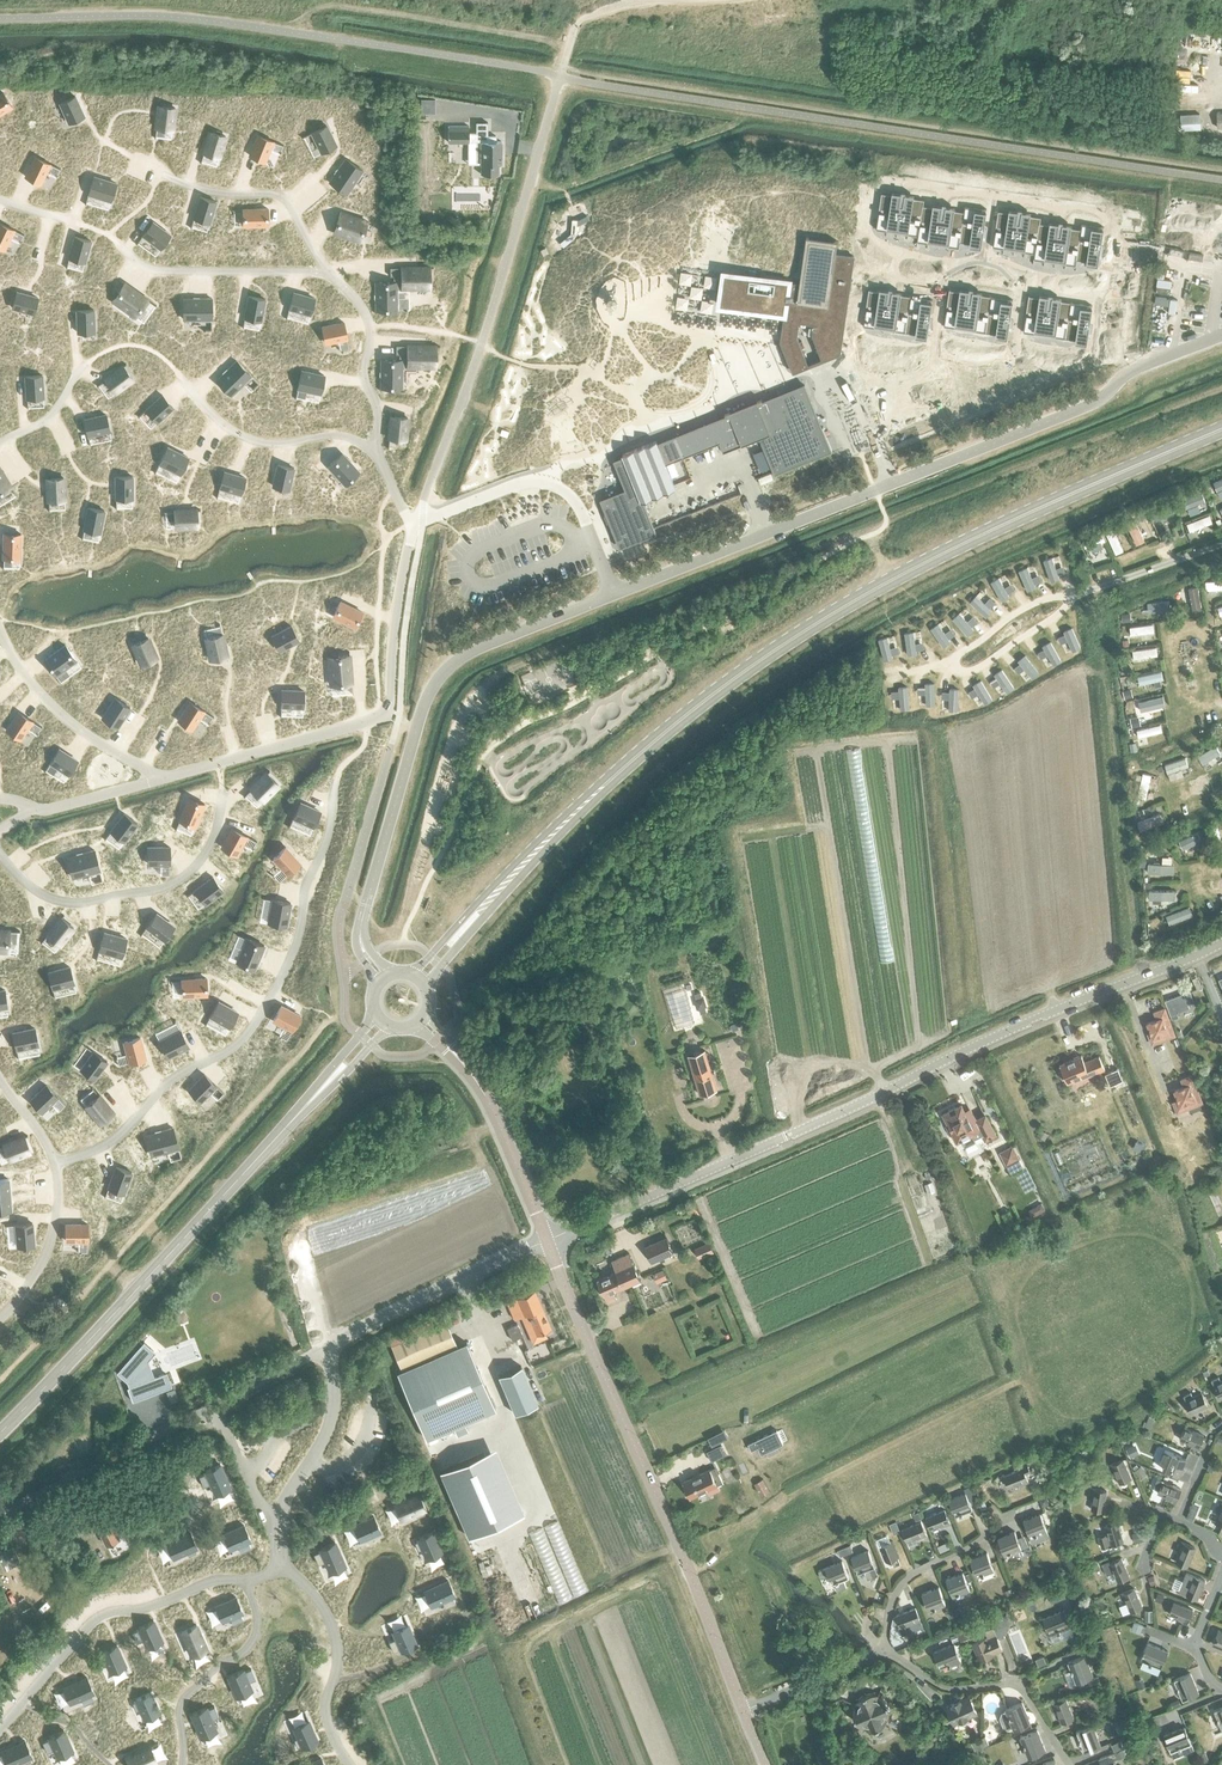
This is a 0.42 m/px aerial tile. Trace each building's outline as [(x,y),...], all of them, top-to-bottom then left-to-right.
[(0,95),(0,114),(12,107),(3,93),(0,95)] [(75,96),(60,103),(69,123),(84,116),(75,96)] [(175,107),(159,105),(156,127),(173,129),(175,107)] [(1180,114),(1181,130),(1201,129),(1200,125),(1200,113),(1180,114)] [(476,139),(475,164),(481,164),(481,174),(498,174),(498,164),(501,164),(501,141),(496,141),(496,135),(487,135),(488,122),(476,122),(476,133),(469,132),(469,126),(448,126),(448,142),(469,142),(469,139),(476,139)] [(326,125),(311,133),(321,152),(336,145),(326,125)] [(210,131),(203,152),(219,157),(225,136),(210,131)] [(258,135),(250,155),(265,162),(271,147),(270,147),(273,141),(258,135)] [(50,163),(35,156),(26,176),(40,183),(50,163)] [(363,171),(346,158),(330,181),(347,193),(363,171)] [(94,177),(89,194),(111,201),(116,184),(94,177)] [(880,192),(876,229),(887,230),(891,194),(880,192)] [(891,194),(887,230),(898,231),(902,195),(891,194)] [(902,195),(898,231),(909,233),(913,196),(902,195)] [(200,196),(194,218),(209,222),(216,201),(200,196)] [(913,196),(909,233),(920,234),(923,203),(924,198),(913,196)] [(967,208),(963,239),(974,240),(978,204),(967,202),(967,208)] [(920,234),(919,240),(930,241),(934,204),(923,203),(920,234)] [(934,204),(930,241),(941,242),(945,206),(934,204)] [(978,204),(974,240),(985,241),(989,205),(978,204)] [(945,206),(941,242),(952,243),(956,207),(945,206)] [(1001,206),(997,242),(1008,243),(1012,207),(1001,206)] [(956,207),(952,243),(962,244),(963,239),(967,208),(956,207)] [(1012,207),(1008,243),(1019,244),(1022,208),(1012,207)] [(268,208),(243,209),(243,226),(268,225),(268,208)] [(1022,208),(1019,244),(1030,245),(1033,209),(1022,208)] [(1033,209),(1030,245),(1041,247),(1044,216),(1044,210),(1033,209)] [(341,212),(334,232),(360,241),(367,221),(341,212)] [(1087,220),(1084,251),(1095,252),(1099,216),(1088,215),(1087,220)] [(1041,247),(1040,252),(1051,253),(1055,217),(1044,216),(1041,247)] [(1099,216),(1095,252),(1106,253),(1109,217),(1099,216)] [(1055,217),(1051,253),(1062,254),(1065,218),(1055,217)] [(1065,218),(1062,254),(1073,255),(1076,219),(1065,218)] [(1076,219),(1073,255),(1083,257),(1084,251),(1087,220),(1076,219)] [(152,222),(143,235),(160,248),(170,235),(152,222)] [(4,249),(14,230),(0,223),(0,247),(4,249)] [(75,236),(69,258),(85,262),(91,241),(75,236)] [(771,312),(784,314),(782,329),(780,341),(781,344),(782,343),(785,350),(793,371),(800,368),(830,356),(840,353),(854,256),(836,254),(838,241),(806,237),(799,283),(739,275),(724,273),(719,305),(746,309),(745,311),(771,314),(771,312)] [(393,282),(375,282),(376,310),(397,310),(397,288),(430,288),(430,267),(390,267),(390,276),(393,276),(393,282)] [(148,300),(125,283),(112,300),(135,317),(148,300)] [(951,288),(946,324),(957,325),(961,289),(951,288)] [(961,289),(957,325),(968,327),(972,291),(961,289)] [(869,290),(864,326),(875,327),(880,291),(869,290)] [(880,291),(875,327),(886,329),(890,293),(880,291)] [(972,291),(968,327),(979,328),(983,292),(972,291)] [(17,292),(12,307),(34,313),(38,298),(17,292)] [(293,292),(289,308),(310,314),(315,298),(293,292)] [(983,292),(979,328),(990,329),(994,293),(983,292)] [(1032,292),(1028,328),(1038,329),(1043,293),(1032,292)] [(890,293),(886,329),(897,330),(901,294),(890,293)] [(994,293),(990,329),(1001,331),(1005,295),(994,293)] [(1043,293),(1038,329),(1049,331),(1053,294),(1043,293)] [(901,294),(897,330),(908,331),(912,295),(901,294)] [(1053,294),(1049,331),(1060,332),(1064,296),(1053,294)] [(912,295),(908,331),(919,333),(923,297),(912,295)] [(1005,295),(1001,331),(1011,332),(1016,296),(1005,295)] [(265,299),(249,296),(245,318),(261,321),(265,299)] [(1064,296),(1060,332),(1071,333),(1075,297),(1064,296)] [(923,297),(919,333),(930,334),(934,298),(923,297)] [(1075,297),(1071,333),(1082,335),(1086,298),(1075,297)] [(212,298),(183,298),(183,319),(212,319),(212,298)] [(1086,298),(1082,335),(1093,336),(1097,300),(1086,298)] [(93,310),(77,310),(78,333),(94,332),(93,310)] [(344,322),(322,327),(326,343),(341,340),(341,339),(347,338),(344,322)] [(381,359),(380,387),(402,387),(402,366),(435,367),(436,346),(396,345),(396,354),(399,354),(399,359),(381,359)] [(251,375),(236,360),(216,380),(231,395),(251,375)] [(124,366),(105,379),(115,392),(133,379),(124,366)] [(301,370),(298,388),(320,393),(324,376),(301,370)] [(42,375),(26,376),(27,398),(43,397),(42,375)] [(654,528),(644,501),(675,488),(666,464),(678,459),(719,442),(723,452),(742,445),(742,444),(759,438),(760,438),(773,471),(774,474),(830,452),(832,451),(820,422),(813,403),(805,384),(763,401),(762,399),(725,414),(726,416),(671,438),(663,441),(658,443),(656,440),(638,448),(623,454),(624,457),(615,461),(627,489),(601,500),(609,517),(610,521),(613,520),(622,543),(644,534),(645,538),(657,533),(654,528)] [(173,406),(163,395),(146,409),(157,422),(173,406)] [(106,415),(84,419),(88,435),(109,431),(106,415)] [(404,439),(407,418),(391,416),(389,437),(404,439)] [(510,430),(502,427),(498,434),(506,438),(510,430)] [(167,447),(159,463),(180,474),(188,458),(167,447)] [(709,449),(700,452),(703,459),(712,456),(709,449)] [(359,472),(342,453),(328,465),(345,484),(359,472)] [(278,464),(273,486),(289,490),(294,468),(278,464)] [(11,486),(0,469),(0,493),(11,486)] [(224,472),(220,487),(241,493),(245,478),(224,472)] [(132,476),(116,476),(116,498),(132,498),(132,476)] [(64,478),(47,479),(48,500),(65,500),(64,478)] [(734,481),(708,491),(712,501),(738,491),(734,481)] [(1201,491),(1181,500),(1184,507),(1204,498),(1201,491)] [(1170,504),(1152,512),(1156,520),(1174,511),(1170,504)] [(88,507),(84,529),(100,532),(104,511),(88,507)] [(682,507),(669,512),(672,518),(684,513),(683,512),(682,507)] [(197,526),(196,510),(175,511),(176,527),(197,526)] [(1206,514),(1187,522),(1189,529),(1209,521),(1206,514)] [(1134,518),(1126,522),(1136,543),(1144,539),(1134,518)] [(1111,528),(1104,531),(1114,550),(1121,546),(1111,528)] [(1166,530),(1160,533),(1162,539),(1169,536),(1166,530)] [(1102,532),(1082,540),(1084,547),(1105,539),(1102,532)] [(20,558),(21,534),(4,533),(3,558),(20,558)] [(1051,556),(1042,559),(1049,581),(1059,577),(1051,556)] [(1017,569),(1025,590),(1035,586),(1027,565),(1017,569)] [(1110,566),(1089,573),(1092,583),(1113,576),(1110,566)] [(989,580),(1000,600),(1008,596),(998,575),(989,580)] [(1204,580),(1205,588),(1213,588),(1213,591),(1221,591),(1220,587),(1221,587),(1221,579),(1204,580)] [(1201,607),(1197,585),(1187,587),(1188,591),(1186,592),(1187,597),(1189,596),(1191,609),(1201,607)] [(968,600),(984,617),(992,609),(975,593),(968,600)] [(1169,600),(1147,602),(1148,611),(1162,609),(1163,611),(1167,610),(1166,608),(1170,608),(1169,600)] [(340,601),(333,615),(355,627),(362,612),(340,601)] [(951,616),(965,634),(973,627),(959,610),(951,616)] [(1129,613),(1121,614),(1122,621),(1130,620),(1129,613)] [(928,627),(941,645),(950,639),(937,621),(928,627)] [(1152,623),(1129,626),(1130,635),(1153,632),(1152,623)] [(1062,628),(1071,651),(1081,647),(1072,624),(1062,628)] [(291,626),(272,636),(279,651),(299,640),(291,626)] [(902,631),(905,654),(916,653),(914,630),(902,631)] [(222,634),(206,638),(211,660),(227,656),(222,634)] [(874,639),(882,661),(894,656),(887,634),(874,639)] [(148,638),(133,644),(142,664),(156,658),(148,638)] [(1042,642),(1053,663),(1062,659),(1050,638),(1042,642)] [(65,645),(44,660),(55,675),(76,660),(65,645)] [(1156,646),(1132,649),(1133,659),(1157,655),(1156,646)] [(1017,658),(1030,677),(1039,670),(1025,652),(1017,658)] [(349,655),(331,657),(334,684),(352,683),(349,655)] [(1122,665),(1120,665),(1122,674),(1130,672),(1129,664),(1122,665)] [(992,672),(1006,692),(1014,686),(1001,666),(992,672)] [(1160,670),(1137,676),(1139,684),(1153,680),(1154,685),(1161,684),(1159,679),(1162,678),(1160,670)] [(971,682),(983,703),(992,697),(980,677),(971,682)] [(924,682),(924,704),(935,704),(934,681),(924,682)] [(897,685),(898,709),(910,708),(908,684),(897,685)] [(949,685),(947,710),(958,711),(960,686),(949,685)] [(1124,691),(1123,691),(1124,698),(1125,698),(1132,696),(1130,689),(1124,691)] [(282,690),(281,705),(303,707),(304,690),(282,690)] [(1155,696),(1133,702),(1135,709),(1143,707),(1144,711),(1149,710),(1148,706),(1157,704),(1155,696)] [(115,698),(102,717),(117,727),(130,708),(115,698)] [(203,710),(190,701),(178,720),(191,729),(203,710)] [(10,725),(6,730),(20,739),(32,720),(18,711),(10,725)] [(1137,717),(1131,719),(1132,726),(1139,725),(1137,717)] [(1161,730),(1160,723),(1134,729),(1136,737),(1161,730)] [(1216,741),(1199,758),(1205,765),(1221,747),(1216,741)] [(77,761),(59,748),(50,761),(68,774),(77,761)] [(1164,764),(1167,772),(1187,765),(1184,757),(1172,761),(1172,760),(1168,761),(1168,762),(1164,764)] [(267,773),(251,789),(263,800),(278,784),(267,773)] [(1150,775),(1143,774),(1138,796),(1145,797),(1150,775)] [(189,797),(179,820),(194,826),(204,803),(189,797)] [(300,802),(293,817),(313,826),(320,812),(300,802)] [(1137,811),(1134,813),(1136,818),(1137,817),(1144,814),(1142,809),(1137,811)] [(124,813),(111,831),(124,841),(137,823),(124,813)] [(1143,829),(1163,821),(1160,813),(1148,818),(1147,815),(1142,817),(1143,820),(1140,821),(1143,829)] [(232,827),(222,847),(236,854),(246,835),(232,827)] [(1197,832),(1178,840),(1181,847),(1193,842),(1194,844),(1199,842),(1197,839),(1200,838),(1197,832)] [(170,847),(148,847),(148,863),(170,863),(170,847)] [(285,847),(273,858),(288,874),(300,863),(285,847)] [(95,850),(67,857),(73,878),(100,871),(95,850)] [(1147,862),(1147,871),(1172,873),(1173,864),(1158,863),(1159,860),(1153,860),(1152,863),(1147,862)] [(213,876),(195,890),(205,903),(223,890),(215,880),(213,876)] [(1160,898),(1174,898),(1174,889),(1148,889),(1148,898),(1152,898),(1152,902),(1160,902),(1160,898)] [(273,899),(268,923),(286,926),(290,903),(273,899)] [(1189,906),(1165,915),(1169,923),(1192,914),(1189,906)] [(156,913),(147,926),(164,939),(174,926),(156,913)] [(62,916),(47,935),(62,946),(77,927),(62,916)] [(8,951),(9,930),(0,930),(0,951),(8,951)] [(104,931),(99,950),(122,957),(128,938),(104,931)] [(247,938),(236,962),(254,969),(264,945),(247,938)] [(68,967),(48,972),(51,985),(52,989),(72,984),(68,967)] [(206,978),(181,979),(182,996),(207,995),(206,978)] [(1189,991),(1165,1000),(1172,1019),(1178,1017),(1177,1013),(1189,1008),(1188,1004),(1193,1002),(1189,991)] [(697,999),(695,999),(698,1009),(700,1008),(702,1013),(707,1012),(706,1007),(708,1006),(705,997),(703,997),(702,992),(696,994),(697,999)] [(218,1001),(210,1016),(229,1026),(237,1012),(218,1001)] [(281,1005),(273,1020),(292,1030),(300,1016),(281,1005)] [(1154,1011),(1157,1019),(1147,1022),(1151,1032),(1148,1033),(1152,1043),(1174,1035),(1164,1007),(1154,1011)] [(34,1028),(13,1033),(16,1049),(38,1044),(34,1028)] [(180,1030),(160,1041),(168,1057),(189,1046),(180,1030)] [(142,1036),(123,1041),(129,1062),(147,1057),(142,1036)] [(700,1093),(716,1088),(705,1050),(689,1055),(700,1093)] [(93,1051),(80,1069),(96,1080),(102,1070),(108,1061),(93,1051)] [(1060,1063),(1067,1084),(1074,1081),(1074,1082),(1104,1069),(1098,1055),(1084,1061),(1080,1055),(1060,1063)] [(1105,1073),(1110,1085),(1123,1080),(1118,1068),(1105,1073)] [(204,1074),(189,1089),(200,1101),(216,1085),(204,1074)] [(1178,1100),(1173,1101),(1177,1112),(1202,1102),(1191,1075),(1181,1079),(1184,1086),(1174,1090),(1178,1100)] [(46,1084),(30,1100),(41,1112),(57,1096),(46,1084)] [(99,1095),(84,1107),(100,1126),(115,1113),(99,1095)] [(949,1110),(943,1113),(948,1122),(945,1123),(951,1134),(953,1132),(957,1141),(958,1141),(961,1139),(962,1141),(963,1141),(965,1146),(976,1141),(975,1141),(974,1139),(983,1135),(985,1140),(996,1135),(985,1115),(976,1120),(969,1108),(964,1111),(961,1104),(956,1107),(955,1106),(948,1109),(949,1110)] [(172,1127),(146,1135),(152,1156),(178,1149),(172,1127)] [(1042,1129),(1038,1135),(1045,1140),(1049,1134),(1042,1129)] [(24,1136),(4,1144),(9,1159),(30,1151),(24,1136)] [(1136,1140),(1133,1147),(1140,1150),(1143,1143),(1136,1140)] [(1012,1147),(1001,1152),(1006,1164),(1011,1173),(1023,1167),(1018,1158),(1012,1147)] [(116,1166),(108,1187),(125,1194),(133,1172),(116,1166)] [(9,1194),(8,1179),(0,1180),(0,1195),(9,1194)] [(932,1181),(925,1184),(928,1193),(935,1191),(932,1181)] [(0,1195),(0,1211),(11,1210),(9,1194),(0,1195)] [(1042,1202),(1036,1204),(1040,1211),(1046,1209),(1042,1202)] [(1009,1211),(1001,1214),(1005,1222),(1013,1218),(1009,1211)] [(32,1223),(16,1224),(18,1246),(34,1245),(32,1223)] [(88,1224),(66,1224),(66,1240),(88,1240),(88,1224)] [(645,1246),(652,1262),(674,1252),(667,1236),(645,1246)] [(695,1248),(699,1258),(714,1252),(710,1241),(695,1248)] [(599,1245),(604,1255),(610,1252),(605,1242),(599,1245)] [(616,1271),(597,1280),(604,1295),(607,1302),(617,1298),(613,1291),(641,1279),(629,1253),(612,1260),(616,1271)] [(664,1268),(653,1272),(657,1281),(667,1277),(664,1268)] [(534,1289),(506,1301),(514,1319),(522,1316),(533,1343),(547,1337),(544,1330),(550,1328),(534,1289)] [(483,1302),(486,1309),(497,1304),(496,1302),(495,1298),(483,1302)] [(174,1310),(178,1322),(187,1319),(183,1307),(174,1310)] [(446,1321),(390,1345),(400,1369),(456,1344),(446,1321)] [(507,1327),(512,1340),(522,1336),(516,1323),(507,1327)] [(426,1438),(452,1427),(456,1437),(468,1432),(464,1422),(495,1408),(466,1340),(396,1371),(426,1438)] [(143,1343),(117,1372),(127,1381),(129,1386),(127,1387),(132,1400),(170,1386),(165,1373),(154,1377),(147,1360),(154,1353),(143,1343)] [(522,1365),(498,1375),(514,1414),(539,1404),(522,1365)] [(1213,1384),(1213,1385),(1219,1397),(1221,1396),(1221,1380),(1220,1381),(1218,1376),(1211,1380),(1213,1384)] [(174,1388),(166,1391),(168,1397),(171,1403),(178,1400),(176,1394),(174,1388)] [(1185,1400),(1191,1413),(1207,1405),(1201,1393),(1193,1397),(1190,1392),(1183,1395),(1185,1400)] [(1180,1439),(1189,1442),(1188,1446),(1197,1450),(1203,1435),(1185,1427),(1180,1439)] [(777,1429),(748,1443),(751,1450),(758,1447),(761,1454),(783,1443),(777,1429)] [(707,1451),(711,1461),(726,1454),(722,1444),(707,1451)] [(1135,1444),(1125,1448),(1129,1456),(1138,1452),(1135,1444)] [(1186,1458),(1164,1449),(1159,1461),(1164,1464),(1162,1468),(1179,1475),(1186,1458)] [(484,1451),(439,1470),(468,1537),(513,1517),(484,1451)] [(1108,1465),(1112,1475),(1115,1473),(1119,1483),(1131,1478),(1123,1459),(1108,1465)] [(1027,1463),(1017,1466),(1018,1470),(1022,1468),(1025,1473),(1030,1471),(1027,1463)] [(206,1473),(199,1476),(203,1486),(211,1483),(215,1494),(230,1487),(220,1464),(205,1470),(206,1473)] [(683,1481),(691,1497),(707,1489),(710,1493),(720,1488),(718,1484),(723,1481),(716,1465),(711,1468),(710,1468),(683,1481)] [(1134,1470),(1137,1475),(1144,1469),(1140,1465),(1134,1470)] [(1018,1470),(1003,1475),(1008,1487),(1018,1483),(1019,1487),(1028,1483),(1025,1473),(1022,1468),(1018,1470)] [(754,1483),(761,1497),(770,1492),(763,1478),(754,1483)] [(1157,1479),(1154,1486),(1159,1488),(1157,1493),(1167,1496),(1165,1500),(1175,1504),(1181,1489),(1162,1481),(1157,1479)] [(1091,1509),(1103,1511),(1107,1491),(1091,1488),(1089,1498),(1092,1498),(1091,1509)] [(949,1499),(955,1516),(972,1509),(966,1492),(949,1499)] [(418,1493),(395,1504),(401,1519),(415,1513),(417,1517),(424,1513),(423,1509),(425,1509),(418,1493)] [(1045,1496),(1039,1499),(1041,1505),(1048,1503),(1045,1496)] [(983,1500),(977,1502),(980,1510),(987,1508),(983,1500)] [(926,1517),(930,1529),(940,1525),(941,1528),(950,1524),(944,1509),(926,1517)] [(1189,1509),(1186,1517),(1193,1520),(1196,1512),(1189,1509)] [(923,1518),(921,1512),(914,1515),(916,1521),(923,1518)] [(1023,1520),(1030,1536),(1031,1541),(1034,1543),(1042,1540),(1042,1536),(1041,1532),(1047,1530),(1040,1513),(1023,1520)] [(373,1516),(353,1524),(360,1540),(380,1531),(373,1516)] [(896,1521),(890,1524),(894,1533),(900,1531),(896,1521)] [(902,1529),(906,1541),(916,1537),(917,1540),(927,1536),(921,1521),(902,1529)] [(1099,1536),(1102,1547),(1123,1541),(1118,1521),(1105,1525),(1108,1534),(1099,1536)] [(98,1530),(106,1544),(119,1537),(111,1523),(98,1530)] [(243,1524),(223,1533),(230,1548),(237,1545),(240,1553),(250,1548),(247,1541),(250,1540),(243,1524)] [(1132,1533),(1135,1542),(1143,1540),(1141,1530),(1132,1533)] [(190,1531),(166,1542),(173,1557),(186,1551),(188,1555),(196,1552),(194,1548),(196,1547),(190,1531)] [(418,1540),(414,1542),(418,1550),(422,1548),(426,1558),(441,1552),(433,1531),(417,1538),(418,1540)] [(1015,1531),(998,1538),(1004,1554),(1021,1548),(1015,1531)] [(42,1544),(44,1550),(53,1546),(51,1541),(42,1544)] [(879,1547),(886,1563),(899,1557),(892,1541),(879,1547)] [(1179,1552),(1176,1561),(1187,1566),(1195,1547),(1180,1541),(1176,1551),(1179,1552)] [(321,1550),(313,1554),(318,1564),(325,1561),(330,1572),(345,1565),(335,1542),(320,1548),(321,1550)] [(947,1542),(938,1546),(941,1552),(950,1548),(947,1542)] [(850,1545),(843,1547),(846,1553),(852,1550),(850,1545)] [(1029,1545),(1023,1547),(1026,1555),(1032,1553),(1029,1545)] [(3,1564),(7,1561),(10,1566),(20,1561),(13,1547),(1,1552),(0,1550),(0,1558),(3,1564)] [(843,1547),(837,1550),(839,1555),(846,1553),(843,1547)] [(851,1557),(858,1574),(865,1571),(867,1578),(877,1574),(874,1567),(875,1567),(868,1550),(851,1557)] [(970,1559),(976,1576),(994,1569),(987,1552),(970,1559)] [(1102,1563),(1107,1575),(1113,1572),(1117,1581),(1129,1576),(1121,1557),(1110,1562),(1109,1560),(1102,1563)] [(818,1570),(821,1578),(828,1575),(832,1584),(834,1583),(837,1590),(847,1586),(843,1579),(849,1577),(842,1560),(825,1567),(825,1568),(818,1570)] [(1096,1562),(1087,1566),(1091,1573),(1099,1569),(1096,1562)] [(946,1579),(952,1596),(970,1589),(963,1572),(946,1579)] [(1186,1572),(1178,1591),(1197,1599),(1205,1580),(1186,1572)] [(448,1580),(424,1590),(431,1605),(442,1600),(445,1608),(455,1603),(452,1596),(454,1595),(448,1580)] [(922,1593),(928,1610),(945,1603),(939,1587),(922,1593)] [(1009,1588),(1004,1590),(1007,1595),(1013,1592),(1011,1587),(1009,1588)] [(1119,1594),(1123,1603),(1126,1602),(1130,1611),(1142,1607),(1134,1588),(1119,1594)] [(1157,1592),(1154,1600),(1160,1603),(1164,1595),(1157,1592)] [(235,1596),(215,1605),(222,1620),(229,1617),(233,1625),(243,1620),(240,1613),(242,1611),(235,1596)] [(1177,1621),(1186,1624),(1193,1609),(1174,1602),(1169,1613),(1179,1617),(1177,1621)] [(899,1622),(900,1626),(899,1626),(902,1634),(922,1626),(915,1607),(896,1615),(893,1616),(892,1624),(899,1622)] [(951,1608),(945,1610),(947,1615),(948,1615),(949,1619),(954,1617),(952,1613),(953,1613),(951,1608)] [(1043,1618),(1049,1634),(1070,1626),(1064,1609),(1043,1618)] [(1006,1613),(990,1620),(996,1635),(997,1637),(1007,1633),(1010,1623),(1006,1613)] [(139,1629),(132,1632),(136,1641),(143,1638),(147,1646),(162,1639),(153,1619),(138,1626),(139,1629)] [(1134,1622),(1131,1628),(1140,1632),(1142,1625),(1134,1622)] [(396,1638),(388,1641),(393,1652),(400,1649),(401,1651),(416,1644),(407,1624),(392,1631),(396,1638)] [(196,1625),(181,1631),(191,1654),(206,1648),(196,1625)] [(968,1630),(957,1634),(957,1636),(959,1641),(960,1641),(971,1637),(968,1630)] [(1221,1647),(1221,1631),(1218,1630),(1212,1643),(1221,1647)] [(956,1633),(951,1636),(954,1643),(959,1641),(957,1636),(957,1634),(956,1633)] [(972,1643),(979,1660),(994,1654),(993,1653),(1002,1649),(997,1637),(996,1635),(987,1638),(987,1637),(972,1643)] [(1140,1659),(1161,1668),(1168,1651),(1147,1642),(1140,1659)] [(933,1652),(940,1668),(961,1659),(954,1643),(933,1652)] [(103,1653),(98,1655),(102,1663),(106,1661),(111,1671),(125,1665),(116,1644),(102,1650),(103,1653)] [(1068,1662),(1076,1683),(1093,1676),(1085,1655),(1068,1662)] [(1043,1656),(1035,1659),(1038,1667),(1046,1664),(1043,1656)] [(243,1669),(228,1676),(237,1696),(252,1689),(248,1682),(256,1679),(251,1668),(244,1671),(243,1669)] [(1173,1679),(1182,1700),(1199,1693),(1190,1672),(1173,1679)] [(88,1676),(63,1686),(70,1702),(80,1697),(84,1704),(94,1700),(91,1693),(94,1691),(88,1676)] [(1088,1680),(1090,1687),(1100,1683),(1098,1677),(1088,1680)] [(1142,1679),(1136,1681),(1139,1690),(1145,1687),(1142,1679)] [(863,1730),(865,1728),(867,1729),(871,1729),(874,1729),(877,1728),(880,1727),(882,1725),(884,1723),(887,1721),(888,1718),(896,1722),(896,1721),(888,1718),(889,1715),(889,1712),(889,1709),(888,1706),(887,1703),(886,1700),(884,1698),(881,1696),(879,1694),(882,1686),(878,1694),(875,1693),(871,1693),(868,1693),(865,1694),(862,1696),(859,1698),(857,1701),(855,1704),(847,1700),(846,1701),(855,1704),(854,1707),(853,1710),(854,1713),(854,1716),(855,1719),(857,1722),(859,1724),(861,1726),(864,1727),(863,1730)] [(902,1690),(897,1695),(903,1701),(908,1696),(902,1690)] [(136,1700),(132,1702),(136,1710),(140,1708),(144,1718),(159,1712),(151,1692),(135,1698),(136,1700)] [(946,1706),(953,1723),(976,1712),(969,1696),(946,1706)] [(1179,1698),(1171,1701),(1173,1707),(1178,1705),(1181,1704),(1179,1698)] [(1051,1705),(1054,1714),(1058,1713),(1061,1723),(1073,1718),(1066,1699),(1051,1705)] [(1012,1727),(1014,1729),(1030,1723),(1022,1702),(1005,1708),(1006,1711),(1001,1712),(999,1717),(1003,1726),(1008,1728),(1012,1727)] [(206,1707),(191,1713),(201,1737),(216,1730),(212,1719),(219,1716),(214,1705),(207,1709),(206,1707)] [(1221,1731),(1221,1707),(1213,1710),(1221,1731)] [(1161,1714),(1152,1718),(1156,1726),(1164,1722),(1161,1714)] [(308,1720),(293,1727),(298,1737),(294,1739),(297,1746),(301,1745),(302,1747),(317,1740),(308,1720)] [(1076,1731),(1084,1752),(1101,1746),(1092,1724),(1076,1731)] [(1163,1735),(1170,1752),(1191,1743),(1185,1727),(1163,1735)] [(1020,1736),(1029,1757),(1045,1750),(1037,1729),(1020,1736)] [(49,1738),(42,1742),(47,1752),(54,1749),(57,1756),(72,1750),(64,1730),(49,1737),(49,1738)] [(985,1735),(971,1741),(975,1749),(988,1743),(985,1735)] [(1,1752),(7,1764),(10,1764),(21,1760),(23,1764),(30,1760),(29,1757),(31,1756),(24,1741),(1,1752)] [(1111,1744),(1114,1751),(1122,1747),(1119,1741),(1111,1744)] [(126,1756),(130,1764),(146,1764),(156,1761),(149,1746),(126,1756)] [(1115,1752),(1118,1758),(1128,1754),(1125,1747),(1115,1752)]
